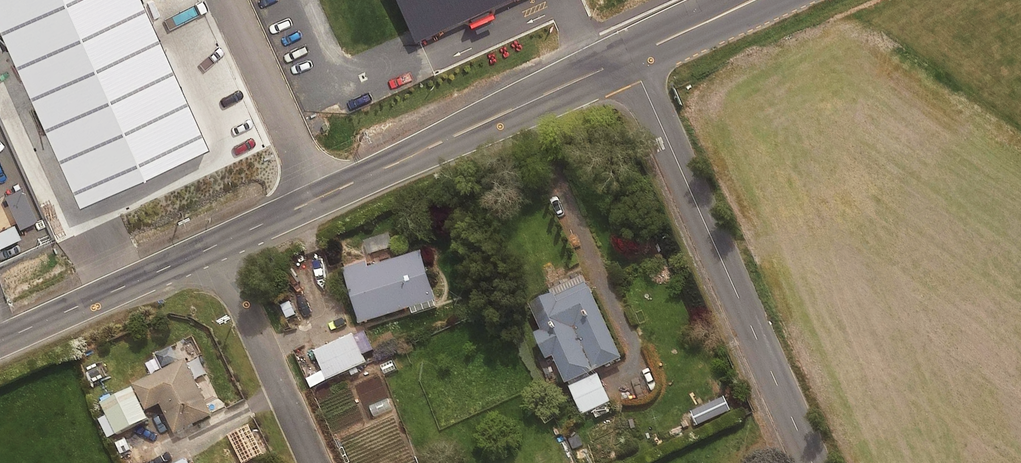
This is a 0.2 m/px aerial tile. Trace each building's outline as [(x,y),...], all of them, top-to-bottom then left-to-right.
[(141,0),(0,0),(0,39),(76,208),(208,150),(141,0)] [(415,45),(516,0),(396,0),(415,45)] [(437,307),(420,254),(379,267),(378,264),(345,275),(360,326),(411,310),(412,315),(437,307)] [(588,285),(531,310),(542,335),(534,338),(545,364),(555,360),(567,387),(622,362),(588,285)] [(366,365),(353,336),(315,353),(324,373),(308,380),(312,389),(366,365)] [(212,418),(195,384),(210,377),(200,355),(133,387),(146,413),(161,405),(176,435),(212,418)] [(610,403),(598,377),(570,390),(582,416),(610,403)] [(147,421),(132,390),(100,405),(115,437),(147,421)] [(391,396),(365,407),(371,420),(397,410),(391,396)] [(585,429),(567,436),(572,451),(591,445),(585,429)]
